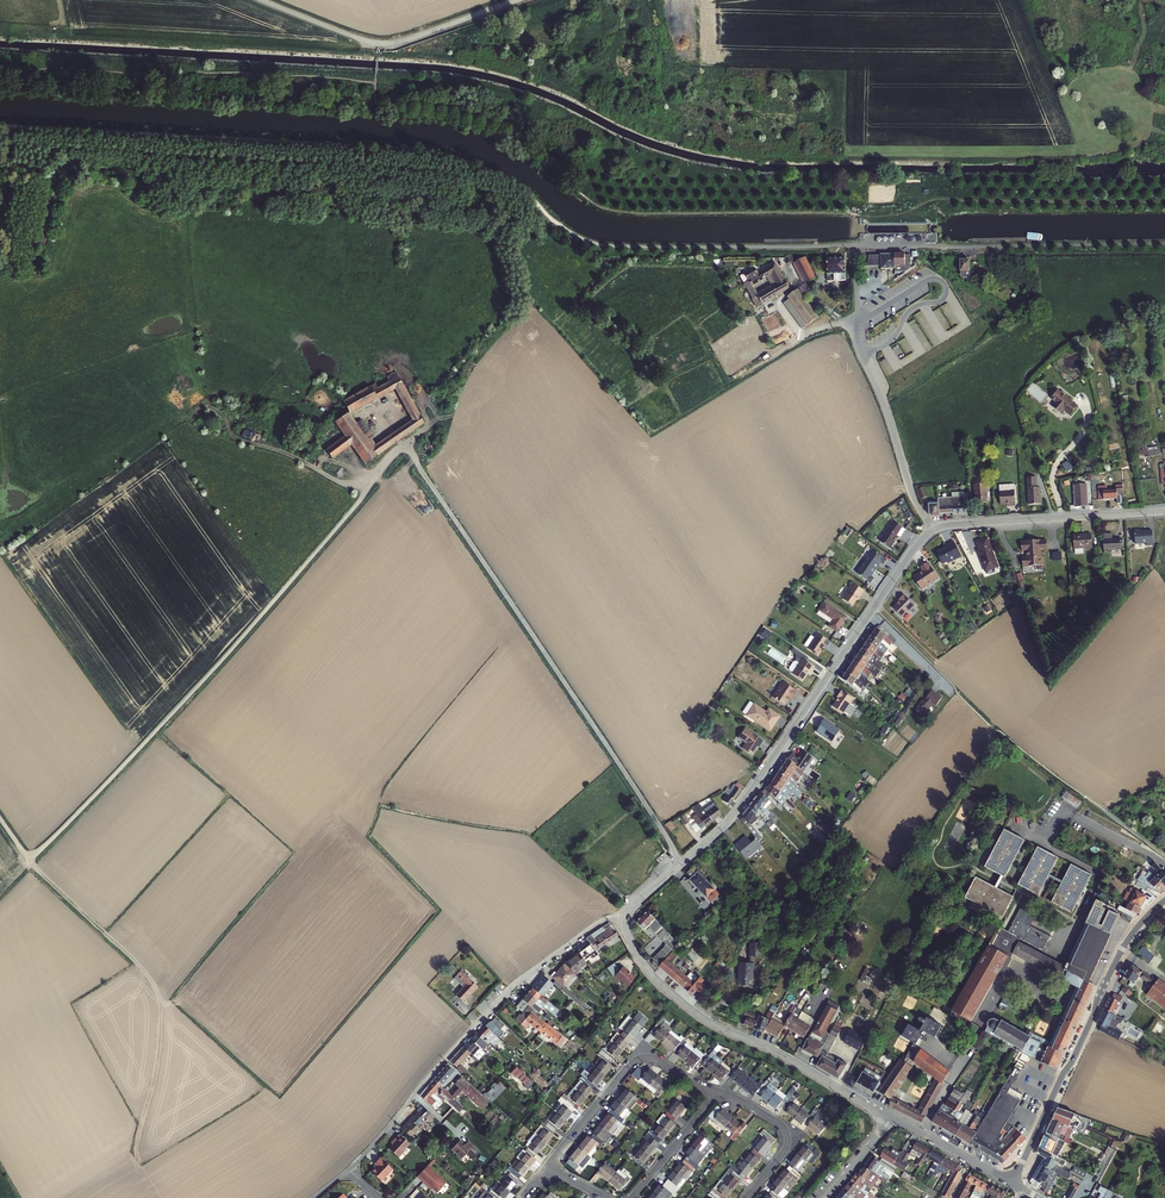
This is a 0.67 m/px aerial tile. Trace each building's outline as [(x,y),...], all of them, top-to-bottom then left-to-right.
[(895,254),(880,255),(880,270),(894,269),(895,269),(895,267),(895,254)] [(895,254),(895,267),(899,267),(905,267),(905,255),(905,254),(895,254)] [(880,266),(880,255),(867,255),(867,267),(880,266)] [(899,271),(898,271),(898,272),(906,272),(911,269),(910,264),(910,255),(905,255),(905,267),(899,267),(899,271)] [(805,257),(792,263),(803,285),(817,279),(806,257),(805,257)] [(910,264),(911,269),(916,265),(914,262),(919,257),(912,257),(912,263),(910,264)] [(834,275),(846,275),(846,258),(826,259),(827,275),(834,275)] [(960,273),(970,273),(970,260),(960,260),(960,273)] [(747,279),(748,281),(751,286),(770,275),(772,279),(781,274),(775,263),(757,273),(754,267),(743,273),(746,280),(747,279)] [(756,294),(762,305),(789,289),(784,279),(781,274),(772,279),(775,284),(772,286),(771,285),(756,294)] [(772,279),(770,275),(766,277),(771,285),(772,286),(775,284),(772,279)] [(748,281),(743,284),(752,299),(751,299),(756,308),(762,305),(756,294),(751,286),(748,281)] [(790,302),(807,325),(818,317),(798,289),(787,297),(788,298),(789,300),(790,302)] [(807,325),(790,302),(789,300),(783,304),(802,329),(807,325)] [(906,353),(913,351),(908,338),(902,340),(906,353)] [(386,378),(388,382),(397,378),(395,373),(386,378)] [(398,379),(401,385),(406,382),(402,376),(398,379)] [(339,418),(337,416),(335,418),(337,421),(335,422),(345,436),(325,451),(331,459),(351,444),(365,463),(393,443),(423,423),(401,385),(398,379),(397,378),(388,382),(377,389),(374,385),(343,401),(342,402),(348,412),(339,418)] [(1058,390),(1050,399),(1054,403),(1051,407),(1061,414),(1064,411),(1070,416),(1078,406),(1058,390)] [(348,412),(342,402),(337,405),(336,413),(337,416),(339,418),(348,412)] [(252,439),(261,412),(241,406),(232,433),(252,439)] [(1159,446),(1139,448),(1140,457),(1160,454),(1159,446)] [(1036,477),(1026,478),(1028,505),(1041,504),(1040,488),(1037,488),(1036,477)] [(1117,504),(1124,503),(1123,485),(1107,486),(1105,485),(1105,483),(1098,483),(1097,488),(1098,500),(1103,500),(1117,499),(1117,504)] [(987,484),(973,484),(976,506),(984,506),(984,503),(987,503),(987,499),(988,498),(987,484)] [(1014,484),(999,485),(1000,505),(1006,505),(1007,507),(1015,506),(1014,484)] [(1088,507),(1087,484),(1073,485),(1074,507),(1088,507)] [(951,492),(951,497),(952,513),(969,512),(969,496),(964,496),(964,492),(951,492)] [(938,498),(938,503),(940,514),(952,513),(951,497),(938,498)] [(940,517),(940,514),(938,503),(928,504),(929,515),(931,517),(940,517)] [(893,521),(879,541),(890,549),(898,537),(900,538),(906,530),(893,521)] [(1148,546),(1153,545),(1152,530),(1141,531),(1141,529),(1134,530),(1135,545),(1148,544),(1148,546)] [(1074,549),(1092,548),(1091,533),(1073,534),(1074,549)] [(1113,539),(1112,534),(1103,534),(1104,552),(1122,550),(1121,538),(1113,539)] [(985,573),(999,567),(987,537),(975,542),(978,550),(976,551),(985,573)] [(1047,550),(1047,540),(1021,542),(1021,552),(1026,552),(1026,557),(1022,557),(1022,567),(1045,565),(1044,557),(1042,556),(1042,551),(1047,550)] [(962,556),(954,541),(946,545),(947,547),(937,552),(940,556),(938,557),(942,565),(947,562),(948,564),(962,556)] [(864,561),(877,570),(881,563),(884,565),(887,560),(872,549),(864,561)] [(877,570),(864,561),(856,573),(871,583),(874,578),(872,577),(877,570)] [(913,577),(921,590),(939,579),(928,563),(921,568),(923,571),(913,577)] [(852,583),(841,598),(852,606),(857,600),(858,601),(864,591),(852,583)] [(899,601),(893,608),(902,617),(908,612),(909,613),(915,606),(904,595),(898,601),(899,601)] [(847,617),(824,601),(817,610),(819,611),(816,614),(829,623),(827,627),(836,633),(847,617)] [(765,628),(761,635),(768,640),(772,633),(765,628)] [(871,636),(881,643),(886,637),(876,628),(871,636)] [(806,648),(817,655),(824,645),(826,647),(830,642),(816,633),(806,648)] [(881,643),(871,636),(867,642),(877,649),(881,643)] [(877,649),(867,642),(863,648),(873,656),(877,649)] [(873,656),(863,648),(858,655),(869,661),(873,656)] [(865,667),(869,661),(858,655),(854,661),(865,667)] [(810,673),(813,667),(801,659),(791,673),(802,681),(809,672),(810,673)] [(865,667),(854,661),(850,667),(861,674),(865,667)] [(857,679),(861,674),(850,667),(846,673),(857,679)] [(857,679),(846,673),(842,679),(852,686),(857,679)] [(791,699),(796,691),(782,682),(772,697),(784,706),(787,700),(786,699),(788,697),(791,699)] [(923,700),(916,710),(925,716),(932,706),(931,705),(932,704),(936,707),(942,697),(932,690),(924,701),(923,700)] [(854,699),(842,691),(837,698),(838,699),(832,707),(844,714),(854,699)] [(749,701),(743,711),(746,714),(745,715),(770,732),(781,716),(768,707),(766,711),(749,701)] [(899,724),(906,713),(902,712),(896,722),(899,724)] [(820,727),(816,732),(832,743),(840,730),(824,719),(819,727),(820,727)] [(881,734),(887,736),(891,726),(885,724),(881,734)] [(741,748),(752,755),(757,748),(758,749),(763,741),(744,728),(737,738),(745,743),(741,748)] [(803,772),(812,759),(813,758),(802,751),(798,757),(793,753),(788,758),(798,767),(803,772)] [(783,767),(793,773),(798,767),(788,758),(783,767)] [(789,780),(793,773),(783,767),(779,773),(789,780)] [(789,780),(779,773),(775,779),(785,786),(789,780)] [(785,786),(775,779),(770,785),(781,792),(785,786)] [(724,801),(729,805),(733,800),(735,802),(744,787),(737,782),(724,801)] [(781,792),(770,785),(766,791),(775,800),(781,792)] [(769,800),(761,792),(755,800),(763,807),(769,800)] [(811,809),(816,804),(803,792),(798,797),(811,809)] [(1066,792),(1062,798),(1075,807),(1079,801),(1066,792)] [(967,798),(958,816),(969,822),(978,803),(967,798)] [(763,807),(755,800),(749,807),(756,814),(763,807)] [(712,821),(702,808),(699,803),(692,808),(696,814),(692,817),(693,819),(688,823),(695,832),(712,821)] [(702,808),(712,821),(721,815),(713,803),(706,808),(704,806),(702,808)] [(756,814),(749,807),(743,815),(749,823),(756,814)] [(1004,829),(984,867),(1005,878),(1025,841),(1004,829)] [(759,842),(756,839),(752,843),(746,836),(734,845),(746,860),(762,846),(759,842)] [(1038,847),(1018,885),(1039,896),(1058,858),(1038,847)] [(1164,887),(1164,874),(1156,864),(1153,861),(1149,864),(1158,874),(1155,877),(1164,887)] [(1071,865),(1051,903),(1072,913),(1092,876),(1071,865)] [(697,871),(694,867),(687,873),(692,878),(698,872),(697,871)] [(698,872),(692,878),(689,880),(707,899),(715,891),(716,890),(698,872)] [(1155,877),(1149,872),(1145,876),(1141,874),(1136,881),(1131,878),(1129,882),(1132,883),(1131,886),(1145,893),(1148,887),(1159,893),(1164,888),(1164,887),(1155,877)] [(976,877),(965,898),(1003,918),(1013,897),(976,877)] [(1129,902),(1141,908),(1147,896),(1135,890),(1132,888),(1126,900),(1129,902)] [(715,891),(707,899),(711,903),(719,895),(715,891)] [(719,895),(711,903),(716,908),(724,899),(720,895),(719,895)] [(1021,939),(1043,951),(1050,937),(1030,926),(1036,916),(1021,908),(1008,932),(1001,928),(991,947),(988,946),(951,1011),(971,1022),(997,976),(1008,957),(1010,958),(1012,955),(1022,960),(1063,981),(1076,988),(1080,990),(1052,1048),(1048,1046),(1045,1052),(1041,1063),(1057,1071),(1064,1055),(1096,986),(1089,983),(1111,936),(1120,916),(1114,913),(1109,911),(1102,927),(1099,925),(1106,910),(1102,908),(1104,904),(1096,900),(1093,907),(1086,924),(1067,963),(1066,967),(1019,942),(1021,939)] [(1141,908),(1129,902),(1125,909),(1119,906),(1117,910),(1124,914),(1122,918),(1131,922),(1132,918),(1134,919),(1136,915),(1137,915),(1141,908)] [(821,915),(817,922),(824,926),(834,908),(827,904),(824,910),(822,909),(819,914),(821,915)] [(649,927),(656,920),(647,911),(636,922),(644,931),(649,927)] [(656,920),(649,927),(658,936),(665,944),(664,948),(653,959),(660,966),(666,959),(668,957),(676,947),(677,947),(679,945),(665,930),(663,927),(656,920)] [(601,926),(589,935),(597,948),(617,934),(614,929),(612,931),(608,926),(611,924),(609,922),(601,926)] [(696,927),(687,936),(690,939),(699,930),(696,927)] [(824,930),(822,936),(828,938),(830,932),(824,930)] [(590,943),(586,937),(571,948),(576,954),(590,943)] [(848,939),(843,948),(846,950),(848,948),(849,949),(854,942),(848,939)] [(1021,939),(1019,942),(1041,954),(1043,951),(1021,939)] [(750,957),(754,957),(762,958),(762,944),(750,944),(749,957),(750,957)] [(668,957),(666,959),(671,963),(672,961),(681,951),(677,947),(676,947),(668,957)] [(1142,947),(1138,954),(1152,962),(1156,955),(1142,947)] [(571,975),(584,965),(576,954),(561,966),(571,975)] [(1008,957),(997,976),(1001,978),(1012,959),(1010,958),(1008,957)] [(666,959),(660,966),(659,967),(683,988),(690,980),(686,976),(679,970),(676,967),(671,963),(666,959)] [(717,963),(713,967),(720,973),(724,969),(717,963)] [(754,964),(750,963),(739,963),(738,986),(749,987),(750,981),(754,981),(754,964)] [(461,969),(457,964),(451,971),(465,984),(456,995),(462,1001),(476,986),(460,970),(461,969)] [(1130,982),(1128,986),(1132,988),(1139,978),(1150,985),(1153,979),(1132,965),(1129,970),(1128,969),(1123,977),(1130,982)] [(563,987),(572,975),(571,975),(561,966),(555,974),(553,972),(550,976),(555,980),(563,987)] [(626,971),(621,966),(613,976),(621,983),(621,984),(625,987),(632,978),(628,975),(625,972),(626,972),(626,971)] [(866,968),(859,980),(863,982),(869,970),(866,968)] [(690,980),(683,988),(684,988),(693,996),(697,991),(702,996),(710,988),(704,983),(705,981),(697,974),(695,975),(691,972),(686,976),(690,980)] [(538,996),(542,998),(551,985),(541,977),(531,990),(538,996)] [(1146,995),(1164,1010),(1164,984),(1159,979),(1146,995)] [(555,980),(551,985),(559,992),(563,987),(555,980)] [(576,1006),(580,1001),(563,987),(559,992),(572,1003),(576,1006)] [(1080,990),(1076,988),(1061,1020),(1060,1020),(1058,1020),(1056,1023),(1057,1025),(1058,1026),(1050,1042),(1033,1034),(1027,1031),(1025,1034),(1031,1038),(1023,1052),(994,1035),(995,1033),(992,1032),(990,1030),(989,1029),(988,1028),(987,1027),(985,1032),(983,1031),(972,1047),(978,1051),(987,1038),(989,1035),(997,1040),(1005,1045),(1014,1050),(1016,1051),(1022,1054),(1029,1057),(1034,1060),(1039,1049),(1045,1052),(1048,1046),(1052,1048),(1080,990)] [(531,990),(531,989),(526,995),(542,1008),(544,1006),(545,1007),(548,1003),(542,998),(538,996),(531,990)] [(1104,1009),(1115,1015),(1123,998),(1114,993),(1111,998),(1110,997),(1104,1009)] [(521,1001),(528,1006),(533,1010),(540,1016),(542,1013),(540,1011),(542,1008),(526,995),(521,1001)] [(1005,995),(999,1007),(1006,1011),(1013,998),(1005,995)] [(832,1017),(834,1018),(840,1006),(829,1000),(826,1005),(836,1010),(832,1017)] [(516,1021),(520,1025),(525,1029),(529,1025),(539,1033),(545,1025),(530,1013),(533,1010),(528,1006),(521,1001),(514,1010),(521,1015),(516,1021)] [(822,1012),(832,1017),(836,1010),(826,1005),(822,1012)] [(769,1020),(766,1029),(772,1019),(774,1016),(774,1015),(777,1011),(774,1009),(775,1008),(772,1006),(769,1012),(765,1018),(769,1020)] [(774,1016),(772,1019),(777,1022),(784,1026),(791,1014),(792,1015),(796,1008),(792,1006),(783,1021),(774,1016)] [(796,1008),(792,1015),(798,1019),(802,1012),(799,1010),(796,1008)] [(1115,1015),(1104,1009),(1097,1024),(1101,1026),(1099,1031),(1140,1051),(1142,1049),(1120,1038),(1123,1032),(1115,1029),(1117,1025),(1121,1023),(1123,1019),(1115,1015)] [(758,1020),(759,1016),(746,1011),(743,1016),(748,1018),(748,1017),(758,1020)] [(798,1019),(811,1027),(815,1020),(802,1012),(798,1019)] [(809,1036),(816,1039),(825,1043),(830,1034),(826,1032),(834,1018),(832,1017),(822,1012),(811,1033),(809,1036)] [(791,1014),(784,1026),(785,1027),(803,1039),(811,1027),(798,1019),(792,1015),(791,1014)] [(628,1042),(643,1023),(635,1016),(629,1023),(626,1021),(616,1032),(619,1035),(628,1042)] [(759,1016),(758,1020),(754,1029),(760,1032),(765,1018),(759,1016)] [(830,1034),(825,1043),(819,1055),(822,1057),(823,1056),(836,1064),(838,1060),(828,1054),(836,1039),(856,1050),(861,1052),(867,1040),(856,1034),(862,1022),(852,1016),(843,1032),(840,1030),(842,1026),(836,1022),(830,1034)] [(489,1032),(497,1038),(506,1028),(494,1017),(489,1022),(488,1022),(483,1026),(489,1032)] [(748,1017),(748,1018),(743,1025),(754,1029),(758,1020),(748,1017)] [(765,1018),(760,1032),(764,1033),(765,1031),(766,1029),(769,1020),(765,1018)] [(913,1043),(905,1056),(909,1059),(919,1038),(924,1041),(925,1041),(926,1040),(926,1039),(925,1038),(921,1036),(923,1032),(935,1038),(941,1026),(926,1018),(925,1021),(921,1019),(920,1019),(918,1020),(918,1021),(918,1022),(923,1025),(919,1032),(908,1026),(901,1037),(913,1043)] [(766,1029),(765,1031),(772,1036),(777,1022),(772,1019),(766,1029)] [(1031,1038),(1025,1034),(1001,1021),(1001,1023),(996,1020),(995,1020),(993,1020),(990,1020),(989,1022),(988,1024),(987,1026),(988,1028),(989,1029),(990,1030),(992,1032),(995,1033),(994,1035),(1023,1052),(1031,1038)] [(868,1021),(864,1030),(870,1033),(874,1023),(868,1021)] [(777,1022),(772,1036),(777,1039),(785,1027),(784,1026),(777,1022)] [(657,1025),(648,1037),(652,1040),(651,1041),(658,1046),(665,1038),(668,1034),(661,1028),(663,1026),(659,1023),(657,1025)] [(560,1037),(545,1025),(539,1033),(554,1045),(560,1037)] [(477,1033),(482,1039),(489,1032),(483,1026),(477,1033)] [(482,1039),(477,1033),(475,1032),(468,1040),(475,1046),(482,1039)] [(628,1042),(619,1035),(616,1032),(613,1037),(616,1039),(610,1046),(618,1054),(628,1042)] [(816,1039),(809,1036),(802,1050),(810,1054),(816,1039)] [(665,1038),(658,1046),(671,1056),(677,1048),(678,1048),(665,1038)] [(816,1039),(810,1054),(816,1057),(817,1058),(819,1055),(825,1043),(816,1039)] [(468,1040),(461,1047),(468,1053),(475,1046),(468,1040)] [(610,1046),(606,1043),(599,1051),(603,1055),(601,1058),(609,1065),(618,1054),(610,1046)] [(682,1067),(689,1058),(693,1053),(681,1044),(678,1048),(677,1048),(671,1056),(674,1059),(673,1060),(682,1067)] [(453,1056),(449,1061),(455,1067),(459,1063),(468,1053),(461,1047),(453,1056)] [(485,1056),(476,1048),(474,1050),(479,1056),(478,1057),(482,1060),(485,1056)] [(917,1110),(913,1119),(922,1123),(926,1116),(944,1085),(943,1084),(950,1072),(921,1050),(913,1062),(935,1079),(917,1110)] [(1029,1057),(1022,1054),(1018,1052),(1013,1062),(1016,1064),(1015,1067),(1020,1070),(1025,1063),(1030,1061),(1029,1057)] [(901,1060),(907,1064),(910,1060),(909,1059),(905,1056),(904,1055),(901,1060)] [(823,1056),(822,1057),(816,1066),(839,1080),(848,1065),(838,1060),(836,1064),(823,1056)] [(593,1071),(602,1077),(607,1071),(606,1069),(609,1065),(601,1058),(597,1063),(599,1064),(593,1071)] [(689,1058),(682,1067),(690,1073),(695,1066),(699,1070),(706,1061),(701,1058),(697,1064),(689,1058)] [(710,1079),(717,1070),(721,1066),(713,1059),(711,1062),(708,1059),(706,1061),(699,1070),(710,1079)] [(883,1084),(878,1092),(890,1100),(893,1098),(913,1068),(907,1064),(901,1060),(900,1059),(883,1084)] [(723,1061),(721,1064),(728,1071),(731,1068),(723,1061)] [(452,1070),(454,1068),(447,1062),(440,1071),(434,1078),(442,1085),(443,1086),(456,1074),(452,1070)] [(725,1076),(729,1072),(721,1066),(717,1070),(725,1076)] [(863,1072),(871,1077),(880,1082),(883,1077),(866,1067),(863,1072)] [(977,1133),(974,1137),(1000,1152),(1002,1149),(999,1147),(1003,1143),(1001,1142),(1000,1140),(1003,1136),(1000,1134),(1003,1129),(1006,1123),(1020,1101),(1007,1093),(1011,1087),(1020,1070),(1015,1067),(986,1116),(976,1132),(977,1133)] [(459,1068),(456,1070),(461,1075),(463,1077),(466,1075),(459,1068)] [(515,1070),(510,1076),(514,1080),(514,1079),(524,1088),(529,1083),(515,1070)] [(639,1080),(647,1087),(655,1078),(647,1071),(644,1075),(637,1070),(628,1076),(637,1083),(639,1080)] [(717,1070),(710,1079),(718,1086),(723,1080),(727,1083),(734,1074),(730,1071),(729,1072),(725,1076),(717,1070)] [(583,1083),(591,1090),(602,1077),(593,1071),(583,1083)] [(856,1084),(857,1084),(865,1089),(871,1077),(863,1072),(859,1078),(856,1084)] [(738,1092),(746,1083),(734,1074),(727,1083),(738,1092)] [(856,1084),(859,1078),(849,1075),(845,1083),(855,1089),(857,1084),(856,1084)] [(455,1100),(461,1093),(468,1086),(459,1077),(452,1084),(457,1089),(450,1095),(453,1098),(455,1100)] [(871,1077),(865,1089),(874,1093),(876,1090),(880,1083),(880,1082),(871,1077)] [(438,1089),(442,1085),(434,1078),(427,1087),(435,1094),(436,1096),(439,1093),(440,1092),(438,1089)] [(655,1078),(647,1087),(656,1094),(654,1097),(653,1098),(656,1100),(666,1088),(667,1088),(662,1084),(662,1083),(655,1078)] [(574,1094),(582,1101),(591,1090),(583,1083),(574,1094)] [(753,1090),(746,1083),(738,1092),(746,1099),(750,1094),(754,1097),(761,1089),(757,1085),(753,1090)] [(761,1089),(754,1097),(757,1100),(756,1101),(764,1107),(772,1098),(775,1094),(767,1088),(764,1085),(761,1089)] [(468,1086),(461,1093),(478,1109),(485,1102),(468,1086)] [(420,1096),(434,1109),(437,1106),(434,1103),(437,1100),(433,1096),(435,1094),(427,1087),(420,1096)] [(656,1094),(647,1087),(645,1090),(654,1097),(656,1094)] [(1007,1093),(1020,1101),(1023,1096),(1017,1091),(1011,1087),(1007,1093)] [(453,1098),(450,1095),(443,1089),(440,1092),(439,1093),(449,1102),(453,1098)] [(939,1110),(951,1117),(963,1124),(970,1113),(970,1112),(969,1112),(965,1110),(963,1114),(959,1112),(964,1105),(962,1105),(963,1104),(965,1105),(972,1093),(967,1090),(964,1095),(962,1094),(954,1089),(950,1095),(948,1099),(944,1105),(943,1104),(939,1110)] [(635,1101),(624,1092),(614,1103),(623,1111),(629,1103),(633,1106),(636,1102),(635,1101)] [(571,1111),(572,1112),(582,1101),(574,1094),(567,1102),(564,1101),(562,1104),(571,1111)] [(772,1098),(764,1107),(772,1113),(776,1109),(779,1112),(786,1103),(790,1099),(786,1097),(780,1104),(772,1098)] [(893,1098),(890,1100),(889,1107),(913,1119),(917,1110),(893,1098)] [(786,1103),(779,1112),(784,1115),(783,1116),(790,1122),(798,1113),(791,1107),(794,1103),(790,1099),(786,1103)] [(965,1110),(969,1112),(972,1103),(968,1101),(965,1105),(963,1104),(962,1105),(964,1105),(959,1112),(963,1114),(965,1110)] [(607,1116),(615,1123),(618,1120),(616,1118),(623,1111),(614,1103),(607,1111),(609,1113),(607,1116)] [(561,1122),(571,1111),(562,1104),(552,1115),(561,1122)] [(673,1122),(673,1123),(683,1111),(674,1104),(664,1116),(673,1122)] [(416,1112),(417,1114),(410,1122),(419,1130),(426,1122),(428,1123),(434,1117),(426,1110),(425,1111),(420,1107),(416,1112)] [(1049,1127),(1070,1137),(1071,1133),(1077,1135),(1078,1133),(1084,1134),(1090,1119),(1058,1108),(1049,1127)] [(951,1117),(939,1110),(932,1122),(944,1130),(951,1117)] [(970,1113),(963,1124),(970,1129),(976,1132),(986,1116),(980,1113),(975,1110),(973,1114),(970,1113)] [(716,1116),(718,1114),(713,1111),(711,1112),(705,1118),(711,1123),(716,1116)] [(798,1113),(790,1122),(799,1129),(801,1127),(804,1129),(814,1117),(811,1114),(807,1120),(798,1113)] [(720,1135),(722,1132),(729,1124),(718,1114),(716,1116),(711,1123),(708,1126),(714,1130),(720,1135)] [(555,1130),(561,1122),(552,1115),(543,1127),(552,1133),(555,1130)] [(653,1125),(656,1128),(665,1135),(672,1127),(670,1126),(673,1122),(664,1116),(663,1115),(658,1121),(657,1120),(653,1125)] [(607,1116),(606,1116),(596,1127),(605,1135),(612,1126),(619,1132),(622,1128),(615,1123),(607,1116)] [(804,1129),(803,1130),(816,1140),(826,1127),(814,1117),(804,1129)] [(951,1117),(944,1130),(956,1136),(963,1124),(951,1117)] [(419,1130),(410,1122),(402,1131),(411,1139),(413,1137),(416,1139),(421,1133),(419,1130)] [(735,1140),(740,1134),(743,1131),(739,1128),(737,1131),(729,1124),(722,1132),(729,1138),(725,1142),(730,1146),(735,1140)] [(963,1124),(956,1136),(963,1140),(970,1129),(963,1124)] [(552,1133),(543,1127),(534,1138),(542,1145),(552,1133)] [(586,1139),(595,1147),(605,1135),(596,1127),(586,1139)] [(1001,1142),(1003,1143),(1013,1153),(1026,1139),(1013,1127),(1007,1133),(1008,1134),(1001,1142)] [(1070,1137),(1049,1127),(1045,1136),(1057,1142),(1062,1144),(1064,1142),(1071,1145),(1073,1141),(1069,1139),(1070,1137)] [(656,1128),(647,1139),(655,1145),(658,1142),(659,1143),(665,1135),(656,1128)] [(970,1129),(963,1140),(969,1145),(974,1137),(977,1133),(976,1132),(970,1129)] [(772,1141),(760,1132),(756,1138),(760,1141),(750,1152),(759,1160),(769,1148),(767,1147),(772,1141)] [(407,1144),(396,1135),(393,1138),(395,1140),(392,1144),(387,1150),(397,1159),(402,1153),(401,1151),(407,1144)] [(542,1145),(534,1138),(530,1135),(523,1143),(527,1146),(524,1149),(533,1156),(536,1152),(537,1152),(542,1145)] [(1057,1142),(1045,1136),(1039,1148),(1057,1156),(1061,1146),(1057,1144),(1057,1142)] [(974,1137),(969,1145),(995,1159),(998,1154),(1000,1152),(974,1137)] [(584,1156),(588,1158),(593,1152),(593,1149),(595,1147),(586,1139),(584,1143),(582,1142),(576,1149),(584,1156)] [(637,1151),(646,1158),(653,1150),(652,1149),(655,1145),(647,1139),(637,1151)] [(688,1150),(697,1157),(704,1150),(707,1152),(710,1149),(709,1148),(698,1139),(695,1143),(694,1142),(688,1150)] [(452,1150),(457,1154),(455,1156),(459,1160),(467,1151),(470,1154),(472,1151),(475,1153),(477,1150),(468,1142),(465,1146),(460,1141),(452,1150)] [(1000,1152),(998,1154),(1005,1161),(1013,1153),(1003,1143),(999,1147),(1002,1149),(1000,1152)] [(933,1154),(918,1145),(914,1152),(918,1155),(916,1158),(921,1160),(918,1166),(923,1169),(928,1162),(933,1154)] [(794,1158),(803,1165),(812,1154),(804,1147),(794,1158)] [(1039,1164),(1055,1173),(1068,1179),(1071,1176),(1071,1174),(1068,1172),(1069,1169),(1072,1171),(1072,1172),(1084,1179),(1087,1173),(1057,1156),(1039,1148),(1038,1151),(1038,1155),(1042,1157),(1042,1158),(1039,1164)] [(530,1160),(533,1156),(524,1149),(521,1153),(523,1155),(517,1162),(526,1169),(532,1162),(530,1160)] [(567,1160),(576,1167),(584,1156),(576,1149),(567,1160)] [(684,1159),(681,1163),(689,1169),(691,1168),(692,1169),(700,1160),(697,1157),(688,1150),(682,1158),(684,1159)] [(637,1151),(628,1162),(636,1168),(639,1164),(640,1165),(646,1158),(637,1151)] [(883,1156),(880,1160),(882,1161),(893,1168),(896,1169),(897,1168),(900,1163),(898,1161),(899,1160),(898,1159),(900,1155),(893,1151),(890,1155),(884,1152),(882,1155),(883,1156)] [(740,1163),(750,1171),(759,1160),(750,1152),(740,1163)] [(933,1154),(928,1162),(930,1163),(931,1162),(936,1164),(931,1173),(935,1175),(941,1167),(942,1168),(946,1161),(939,1157),(933,1154)] [(998,1154),(995,1159),(1003,1163),(1005,1161),(998,1154)] [(900,1163),(897,1168),(906,1174),(910,1168),(906,1166),(911,1158),(907,1155),(902,1163),(901,1162),(900,1163)] [(388,1168),(376,1157),(370,1164),(373,1167),(370,1170),(368,1172),(377,1180),(388,1168)] [(785,1170),(793,1177),(803,1165),(794,1158),(785,1170)] [(873,1158),(865,1169),(872,1174),(873,1173),(880,1177),(886,1169),(894,1175),(898,1171),(896,1169),(893,1168),(882,1161),(881,1163),(873,1158)] [(959,1168),(946,1161),(942,1168),(941,1167),(935,1175),(933,1179),(937,1182),(941,1177),(939,1176),(942,1171),(943,1172),(943,1173),(948,1176),(950,1172),(955,1175),(956,1173),(956,1174),(959,1168)] [(520,1178),(526,1169),(517,1162),(507,1174),(516,1181),(519,1177),(520,1178)] [(671,1173),(680,1180),(689,1169),(681,1163),(678,1166),(677,1166),(671,1173)] [(726,1171),(739,1181),(741,1178),(743,1179),(750,1171),(740,1163),(734,1171),(729,1167),(726,1171)] [(1055,1173),(1039,1164),(1030,1181),(1032,1186),(1036,1188),(1039,1187),(1044,1190),(1044,1192),(1047,1193),(1055,1179),(1052,1177),(1055,1173)] [(613,1175),(602,1166),(600,1168),(595,1174),(607,1183),(613,1175)] [(426,1167),(415,1178),(420,1183),(422,1181),(434,1192),(443,1183),(426,1167)] [(955,1175),(952,1182),(959,1186),(966,1172),(959,1168),(956,1174),(956,1173),(955,1175)] [(865,1169),(859,1177),(874,1187),(880,1178),(880,1177),(873,1173),(872,1174),(865,1169)] [(776,1181),(788,1190),(797,1180),(793,1177),(785,1170),(776,1181)] [(720,1186),(729,1193),(739,1181),(726,1171),(723,1175),(726,1178),(720,1186)] [(670,1192),(674,1195),(677,1191),(676,1191),(683,1183),(680,1180),(671,1173),(665,1181),(665,1182),(662,1185),(670,1192)] [(507,1174),(498,1185),(507,1193),(513,1185),(513,1184),(516,1181),(507,1174)] [(621,1181),(613,1175),(607,1183),(614,1189),(615,1188),(620,1191),(626,1183),(622,1180),(621,1181)] [(858,1176),(850,1186),(857,1192),(862,1186),(865,1188),(872,1191),(874,1187),(859,1177),(858,1176)] [(974,1187),(978,1189),(976,1194),(977,1195),(976,1197),(977,1197),(983,1197),(986,1194),(985,1193),(989,1187),(977,1180),(977,1181),(975,1179),(975,1178),(971,1176),(967,1183),(973,1187),(974,1187)] [(788,1190),(776,1181),(766,1192),(768,1193),(774,1197),(782,1197),(789,1191),(788,1190)] [(959,1186),(952,1182),(943,1197),(952,1197),(959,1186)] [(1067,1197),(1074,1197),(1080,1185),(1074,1182),(1067,1197)] [(961,1195),(965,1197),(968,1197),(970,1194),(973,1187),(967,1183),(961,1195)] [(507,1193),(498,1185),(491,1193),(488,1190),(485,1194),(490,1197),(496,1197),(497,1197),(502,1197),(507,1193)] [(669,1197),(667,1196),(670,1192),(662,1185),(659,1189),(657,1188),(651,1195),(654,1197),(668,1197),(669,1197)] [(720,1186),(714,1193),(710,1190),(707,1194),(712,1197),(724,1197),(729,1193),(720,1186)] [(857,1192),(850,1186),(848,1188),(844,1193),(851,1197),(859,1197),(854,1195),(857,1192)] [(1109,1190),(1101,1186),(1097,1192),(1101,1194),(1098,1197),(1104,1197),(1109,1190)] [(992,1188),(988,1195),(993,1197),(994,1197),(998,1191),(992,1187),(992,1188)] [(876,1188),(871,1195),(876,1197),(878,1197),(882,1192),(876,1188)]
